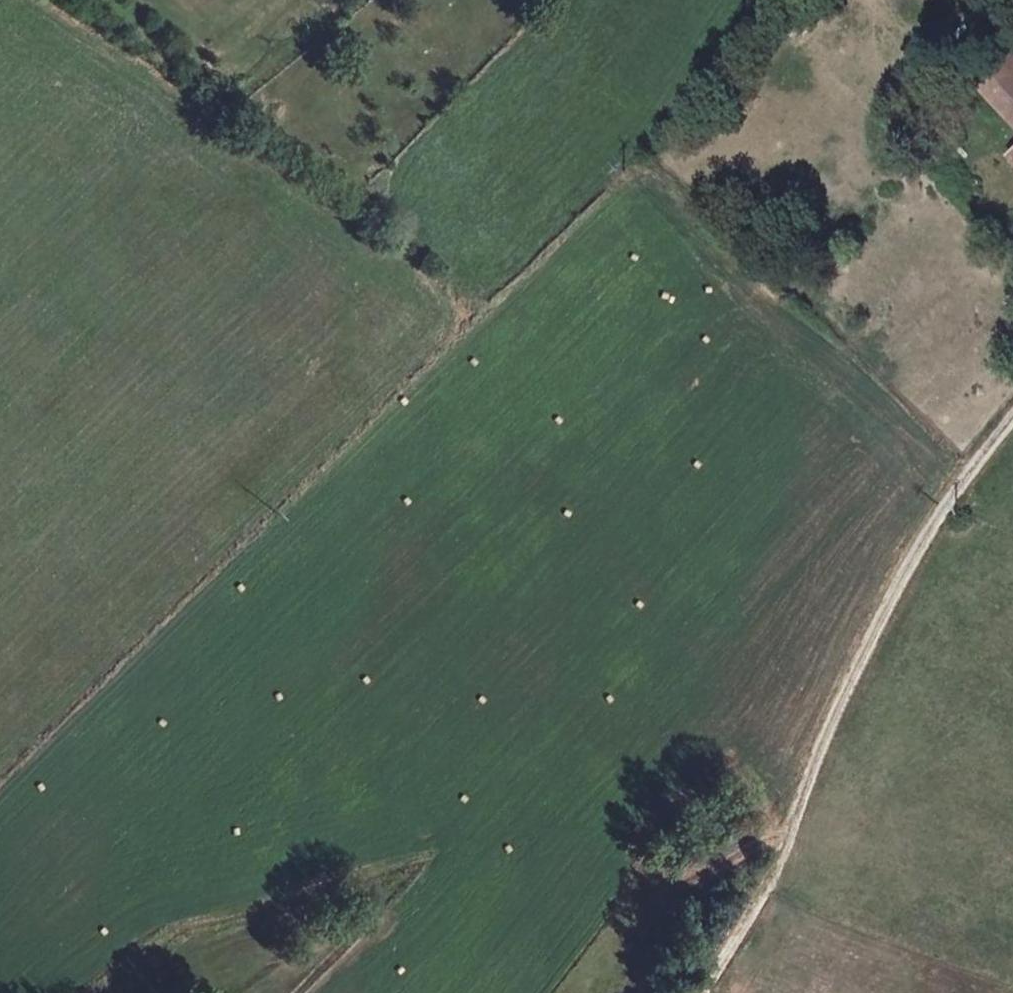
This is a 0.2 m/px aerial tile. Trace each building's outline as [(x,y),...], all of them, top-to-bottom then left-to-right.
[(1002,109),(1004,108),(1012,100),(1012,68),(1010,65),(983,88),(1002,109)] [(1002,109),(1012,121),(1012,100),(1004,108),(1002,109)]
